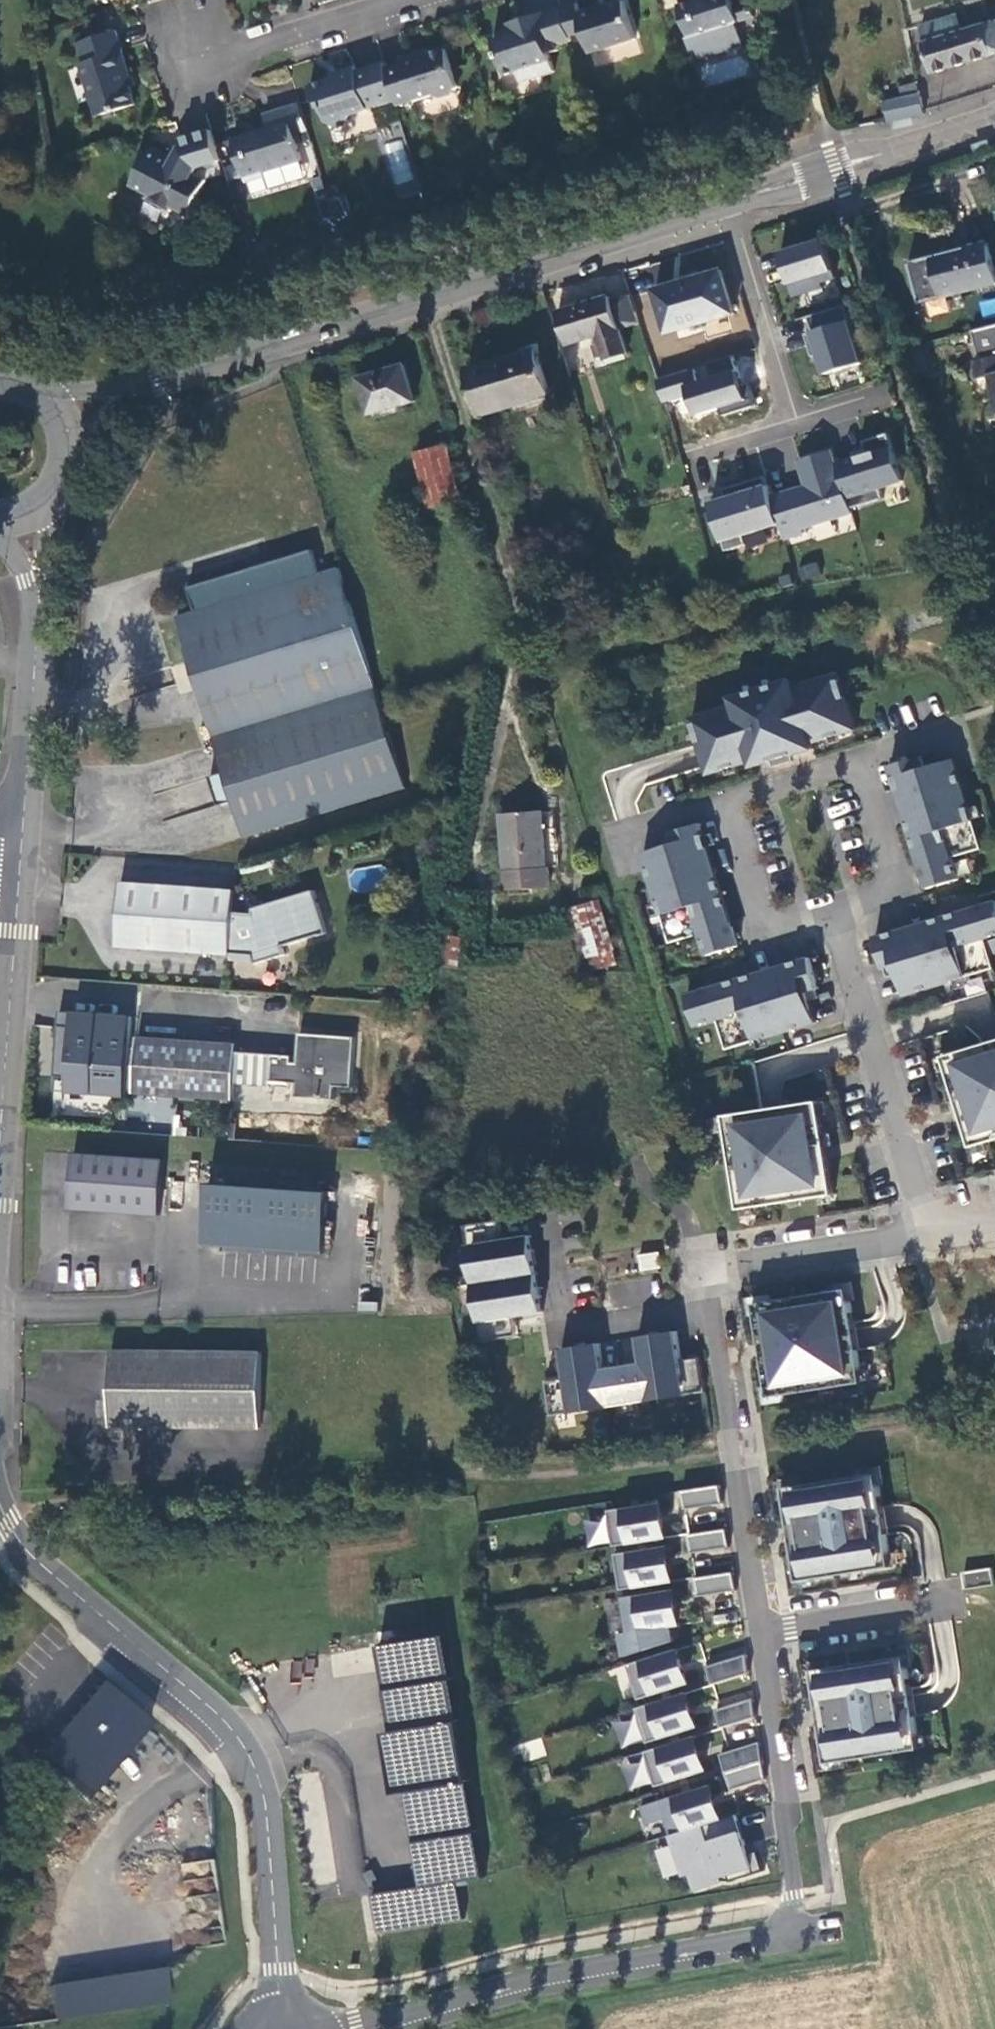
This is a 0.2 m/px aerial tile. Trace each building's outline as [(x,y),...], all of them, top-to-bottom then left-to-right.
[(699,2),(678,9),(682,23),(695,45),(721,37),(719,30),(739,25),(732,0),(699,0),(699,2)] [(575,6),(560,10),(569,40),(584,35),(591,56),(634,43),(624,4),(598,12),(597,10),(577,15),(575,6)] [(557,49),(571,45),(569,40),(560,10),(508,26),(510,34),(494,39),(507,79),(518,76),(520,85),(554,75),(549,57),(558,54),(557,49)] [(921,24),(926,41),(961,30),(956,13),(921,24)] [(961,30),(926,41),(922,42),(931,69),(994,52),(994,20),(961,30)] [(116,33),(78,45),(85,66),(81,68),(96,119),(137,107),(127,79),(130,77),(116,33)] [(403,66),(385,71),(395,104),(397,110),(437,98),(441,102),(454,96),(458,88),(446,53),(421,60),(419,55),(402,61),(403,66)] [(350,117),(395,104),(385,71),(383,66),(356,75),(354,71),(340,76),(341,81),(311,90),(314,103),(319,103),(327,125),(333,128),(346,126),(350,117)] [(916,97),(886,105),(890,123),(920,114),(916,97)] [(293,136),(308,132),(300,107),(285,111),(293,136)] [(293,136),(285,111),(263,117),(267,130),(233,142),(245,184),(263,179),(262,174),(301,162),(293,136)] [(197,170),(220,162),(210,133),(184,141),(178,139),(183,152),(168,156),(155,152),(144,157),(139,158),(138,169),(132,190),(147,198),(145,202),(168,214),(171,210),(192,211),(202,203),(198,193),(204,183),(194,175),(197,170)] [(401,139),(382,144),(395,185),(414,180),(401,139)] [(840,275),(828,237),(784,251),(798,294),(827,285),(825,280),(840,275)] [(994,280),(994,237),(979,241),(980,246),(945,256),(943,250),(920,256),(931,297),(994,280)] [(734,317),(721,273),(660,289),(671,334),(734,317)] [(621,326),(638,321),(629,292),(611,297),(621,326)] [(611,297),(610,294),(558,309),(567,345),(596,336),(603,356),(628,349),(621,326),(611,297)] [(979,300),(981,316),(994,314),(994,298),(979,300)] [(867,360),(849,302),(813,314),(817,329),(810,332),(817,354),(825,352),(831,372),(867,360)] [(975,329),(981,358),(977,359),(981,378),(993,375),(994,384),(994,324),(975,329)] [(506,367),(467,378),(479,418),(548,400),(534,355),(504,363),(506,367)] [(741,357),(653,375),(659,404),(684,399),(687,417),(751,405),(741,357)] [(402,366),(362,378),(371,413),(412,400),(402,366)] [(838,461),(852,505),(885,495),(882,485),(904,478),(889,430),(864,438),(868,451),(838,461)] [(463,497),(449,446),(421,455),(435,505),(463,497)] [(782,521),(786,537),(806,531),(804,526),(854,510),(852,505),(838,461),(834,447),(799,458),(809,488),(794,493),(792,488),(773,494),(782,521)] [(745,533),(782,521),(773,494),(767,474),(733,484),(736,494),(712,501),(727,549),(748,543),(745,533)] [(217,733),(381,688),(342,565),(324,571),(316,547),(196,584),(202,608),(184,613),(217,733)] [(795,681),(735,699),(737,706),(693,720),(695,726),(704,723),(709,742),(701,744),(710,776),(754,762),(756,768),(819,749),(817,743),(857,731),(855,721),(858,720),(856,711),(852,712),(847,696),(839,698),(834,683),(843,680),(841,675),(797,688),(795,681)] [(411,785),(390,715),(381,688),(217,733),(228,771),(235,799),(246,836),(411,785)] [(922,757),(891,766),(928,889),(959,880),(953,858),(983,849),(956,759),(926,768),(922,757)] [(219,804),(235,799),(228,771),(211,776),(219,804)] [(502,816),(506,891),(549,890),(548,870),(560,869),(557,814),(502,816)] [(644,854),(672,943),(702,934),(709,955),(739,946),(702,824),(671,833),(675,844),(644,854)] [(123,880),(119,947),(233,954),(233,952),(256,951),(259,961),(260,964),(289,955),(286,945),(328,932),(317,892),(254,909),(255,916),(235,914),(237,888),(123,880)] [(600,902),(575,910),(594,970),(618,963),(600,902)] [(876,938),(886,969),(897,965),(906,995),(940,985),(994,969),(994,965),(986,937),(994,935),(994,902),(876,938)] [(458,962),(459,937),(445,936),(444,961),(458,962)] [(232,959),(259,961),(256,951),(233,952),(233,954),(232,959)] [(811,957),(688,995),(698,1025),(719,1019),(729,1049),(818,1022),(809,992),(821,989),(811,957)] [(964,982),(968,996),(984,991),(980,977),(964,982)] [(130,1093),(136,1013),(64,1007),(57,1087),(130,1093)] [(297,1051),(142,1037),(138,1090),(237,1098),(238,1083),(301,1089),(300,1101),(336,1106),(338,1087),(355,1089),(359,1038),(305,1033),(303,1056),(296,1056),(297,1051)] [(945,1057),(959,1103),(977,1097),(981,1111),(963,1116),(973,1148),(994,1141),(994,1042),(945,1057)] [(959,1103),(963,1116),(981,1111),(977,1097),(959,1103)] [(821,1101),(727,1116),(741,1209),(789,1202),(790,1207),(798,1205),(797,1201),(835,1195),(830,1163),(812,1166),(809,1152),(828,1149),(821,1101)] [(812,1166),(830,1163),(828,1149),(809,1152),(812,1166)] [(168,1155),(77,1151),(74,1206),(164,1210),(168,1164),(168,1155)] [(208,1238),(237,1240),(239,1214),(330,1220),(332,1186),(212,1178),(208,1238)] [(237,1240),(237,1241),(328,1247),(330,1220),(239,1214),(237,1240)] [(501,1219),(466,1224),(484,1340),(519,1335),(516,1315),(545,1311),(533,1234),(504,1238),(501,1219)] [(637,1253),(638,1269),(658,1268),(657,1252),(637,1253)] [(628,1300),(652,1295),(648,1277),(624,1282),(628,1300)] [(850,1288),(756,1304),(770,1396),(864,1382),(850,1288)] [(566,1377),(548,1380),(553,1415),(706,1391),(701,1356),(682,1359),(678,1330),(639,1336),(642,1361),(604,1367),(601,1342),(562,1348),(566,1377)] [(267,1344),(116,1347),(116,1420),(266,1419),(267,1344)] [(880,1472),(785,1487),(790,1514),(799,1580),(894,1566),(880,1472)] [(722,1484),(683,1490),(686,1508),(725,1502),(722,1484)] [(660,1501),(610,1508),(616,1544),(665,1537),(660,1501)] [(728,1526),(690,1533),(693,1552),(731,1545),(728,1526)] [(666,1544),(616,1552),(622,1588),(672,1580),(666,1544)] [(966,1571),(969,1589),(994,1585),(994,1575),(994,1567),(966,1571)] [(700,1595),(738,1589),(735,1570),(697,1576),(700,1595)] [(619,1651),(672,1634),(671,1625),(678,1623),(673,1588),(623,1596),(628,1631),(616,1633),(619,1651)] [(447,1635),(379,1646),(393,1732),(385,1733),(395,1795),(408,1793),(422,1886),(372,1894),(378,1933),(465,1919),(459,1882),(485,1878),(447,1635)] [(676,1647),(628,1662),(638,1697),(687,1681),(676,1647)] [(751,1670),(748,1651),(710,1663),(715,1680),(751,1670)] [(908,1654),(814,1669),(828,1763),(922,1748),(908,1654)] [(38,1757),(86,1797),(148,1723),(100,1683),(38,1757)] [(696,1724),(685,1690),(636,1705),(647,1739),(696,1724)] [(755,1695),(717,1706),(721,1725),(757,1713),(755,1695)] [(694,1733),(645,1748),(656,1783),(705,1768),(694,1733)] [(761,1738),(724,1750),(733,1787),(767,1775),(761,1738)] [(541,1740),(525,1743),(528,1759),(544,1756),(541,1740)] [(671,1832),(721,1816),(710,1782),(642,1803),(647,1822),(667,1816),(671,1832)] [(721,1816),(671,1832),(684,1872),(691,1870),(696,1886),(722,1878),(721,1873),(729,1871),(731,1878),(766,1868),(760,1847),(744,1852),(741,1843),(747,1842),(737,1811),(721,1816)] [(337,1879),(339,1895),(378,1889),(374,1868),(363,1869),(356,1825),(329,1829),(334,1859),(313,1862),(316,1882),(337,1879)] [(184,1892),(213,1891),(212,1861),(183,1862),(184,1892)] [(195,1943),(221,1939),(214,1898),(188,1902),(195,1943)] [(162,1969),(48,1987),(54,2021),(167,2003),(162,1969)]
